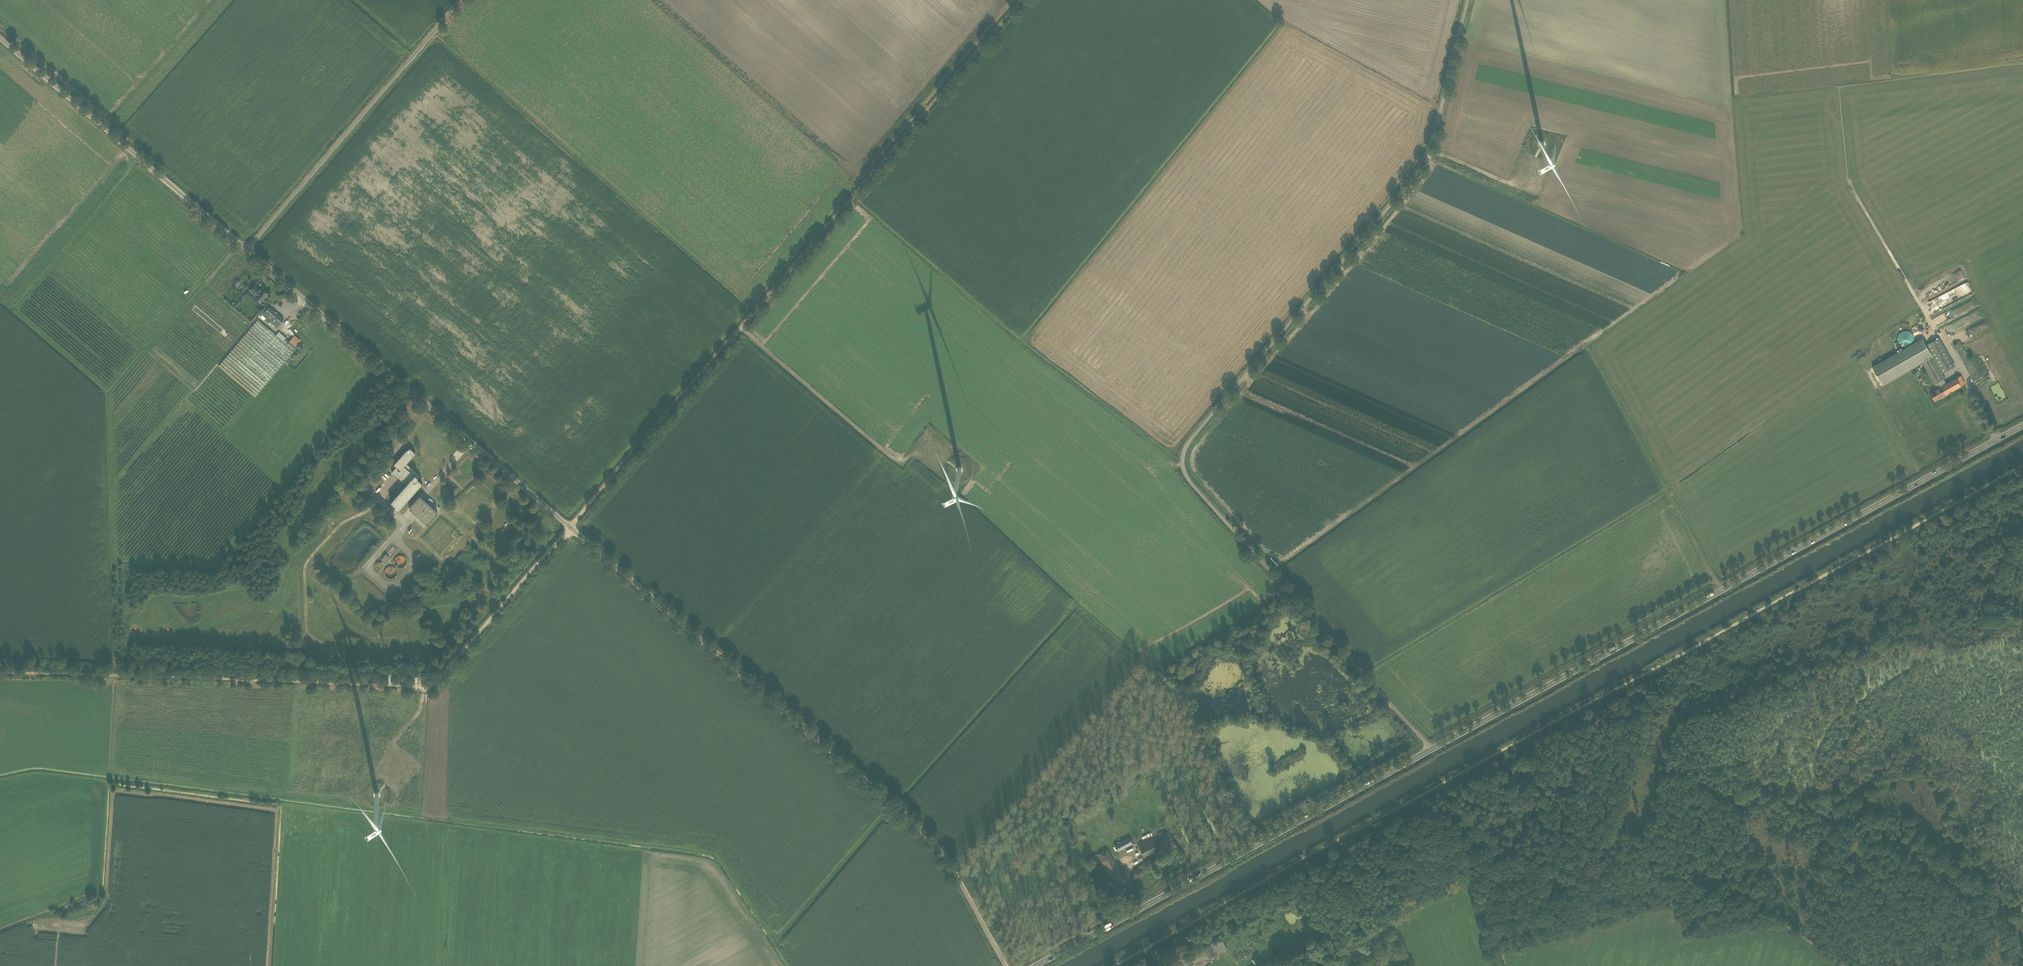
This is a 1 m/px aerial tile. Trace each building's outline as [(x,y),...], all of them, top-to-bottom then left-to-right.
[(1954,302),(1973,294),(1967,281),(1956,286),(1955,283),(1925,297),(1933,313),(1946,307),(1946,309),(1949,307),(1949,308),(1956,305),(1954,302)] [(255,285),(252,289),(251,291),(257,296),(256,296),(262,301),(265,297),(266,298),(268,296),(267,294),(268,294),(262,289),(261,290),(259,288),(255,285)] [(266,318),(277,327),(281,324),(284,320),(270,308),(269,307),(267,308),(265,307),(260,313),(262,314),(266,318)] [(1940,322),(1952,316),(1949,311),(1937,317),(1940,322)] [(1910,332),(1909,331),(1907,331),(1906,331),(1905,331),(1903,331),(1902,332),(1901,333),(1899,334),(1898,335),(1898,337),(1898,338),(1898,340),(1898,341),(1898,343),(1899,344),(1900,345),(1901,346),(1902,346),(1903,347),(1905,347),(1906,347),(1907,347),(1908,347),(1909,346),(1910,345),(1911,344),(1912,343),(1913,342),(1913,341),(1914,340),(1914,338),(1913,337),(1913,336),(1912,334),(1911,333),(1910,332)] [(1939,338),(1926,345),(1932,356),(1942,373),(1955,366),(1939,338)] [(1882,385),(1923,362),(1932,356),(1926,345),(1922,339),(1873,367),(1882,385)] [(1960,341),(1958,343),(1954,345),(1974,381),(1981,377),(1960,341)] [(1936,385),(1937,384),(1939,388),(1931,393),(1935,400),(1965,383),(1961,375),(1945,385),(1942,380),(1945,378),(1942,373),(1932,356),(1923,362),(1936,385)] [(392,472),(404,483),(406,484),(390,502),(394,505),(392,506),(398,511),(419,487),(422,483),(417,478),(418,478),(420,475),(406,463),(416,453),(409,447),(406,451),(394,464),(396,467),(392,472)] [(420,496),(409,508),(428,524),(438,513),(420,496)] [(393,546),(387,553),(390,555),(396,549),(393,546)] [(398,554),(394,562),(402,566),(406,558),(398,554)] [(747,663),(742,668),(749,674),(753,669),(747,663)] [(850,739),(857,731),(854,728),(847,736),(850,739)] [(1167,828),(1137,843),(1146,861),(1176,845),(1167,828)] [(1129,837),(1114,844),(1118,851),(1133,843),(1129,837)] [(1113,880),(1104,885),(1108,893),(1118,888),(1118,887),(1125,883),(1107,849),(1097,854),(1109,876),(1111,875),(1113,880)] [(1140,865),(1132,869),(1135,874),(1142,870),(1140,865)] [(1213,945),(1218,954),(1227,949),(1222,940),(1213,945)] [(1215,956),(1209,944),(1204,947),(1210,958),(1215,956)]
